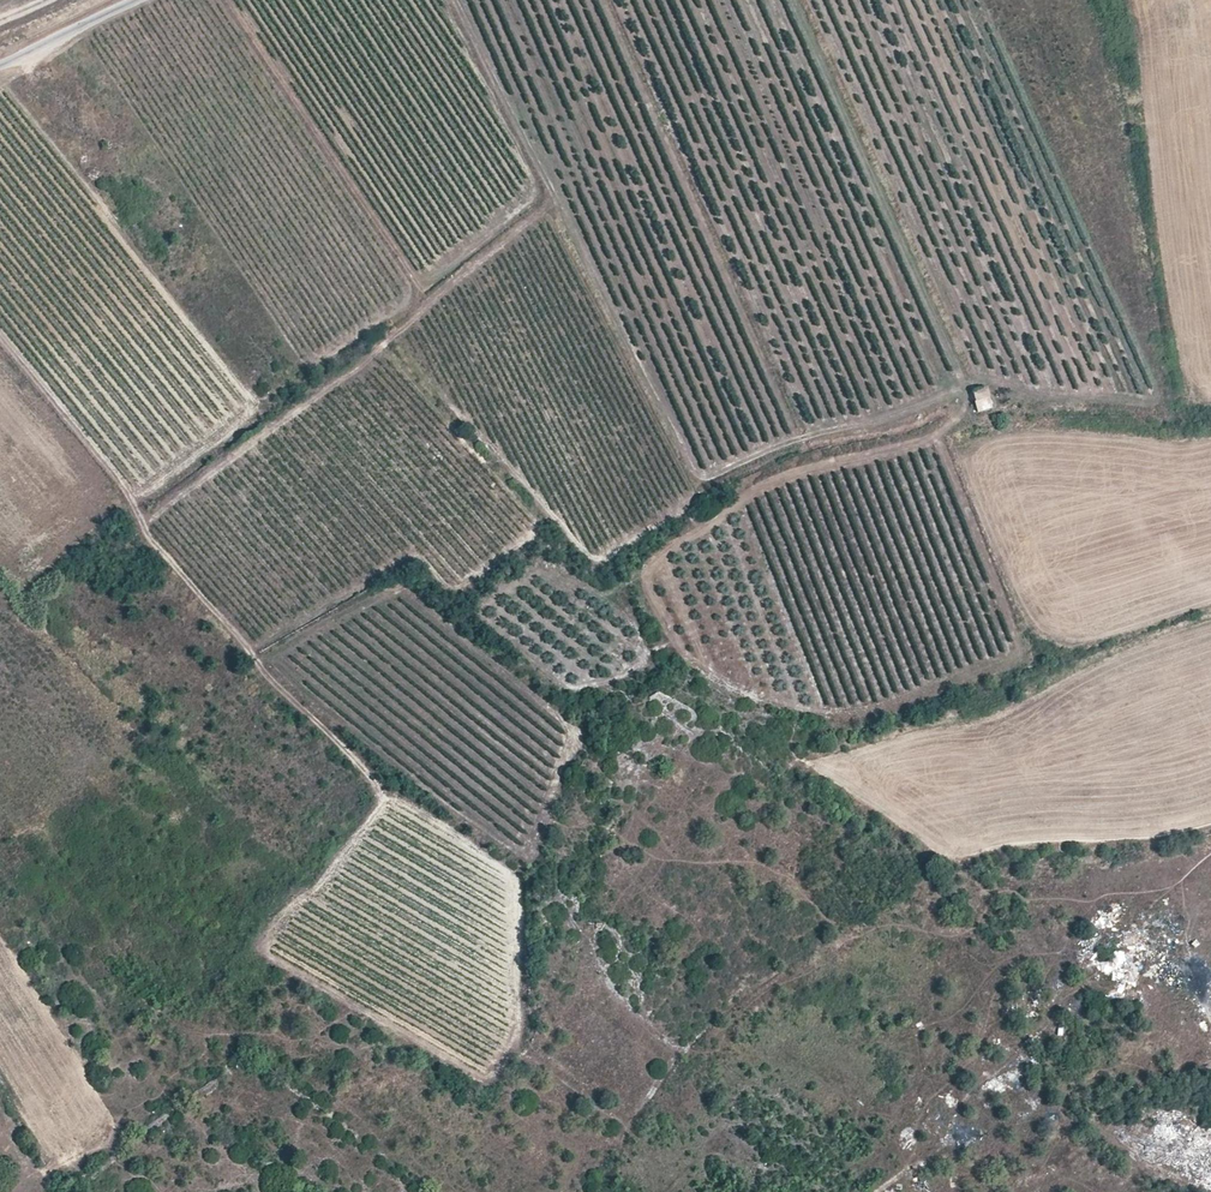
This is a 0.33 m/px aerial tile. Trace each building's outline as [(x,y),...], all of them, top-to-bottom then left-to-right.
[(994,406),(987,386),(974,391),(978,401),(976,402),(979,411),(994,406)]
